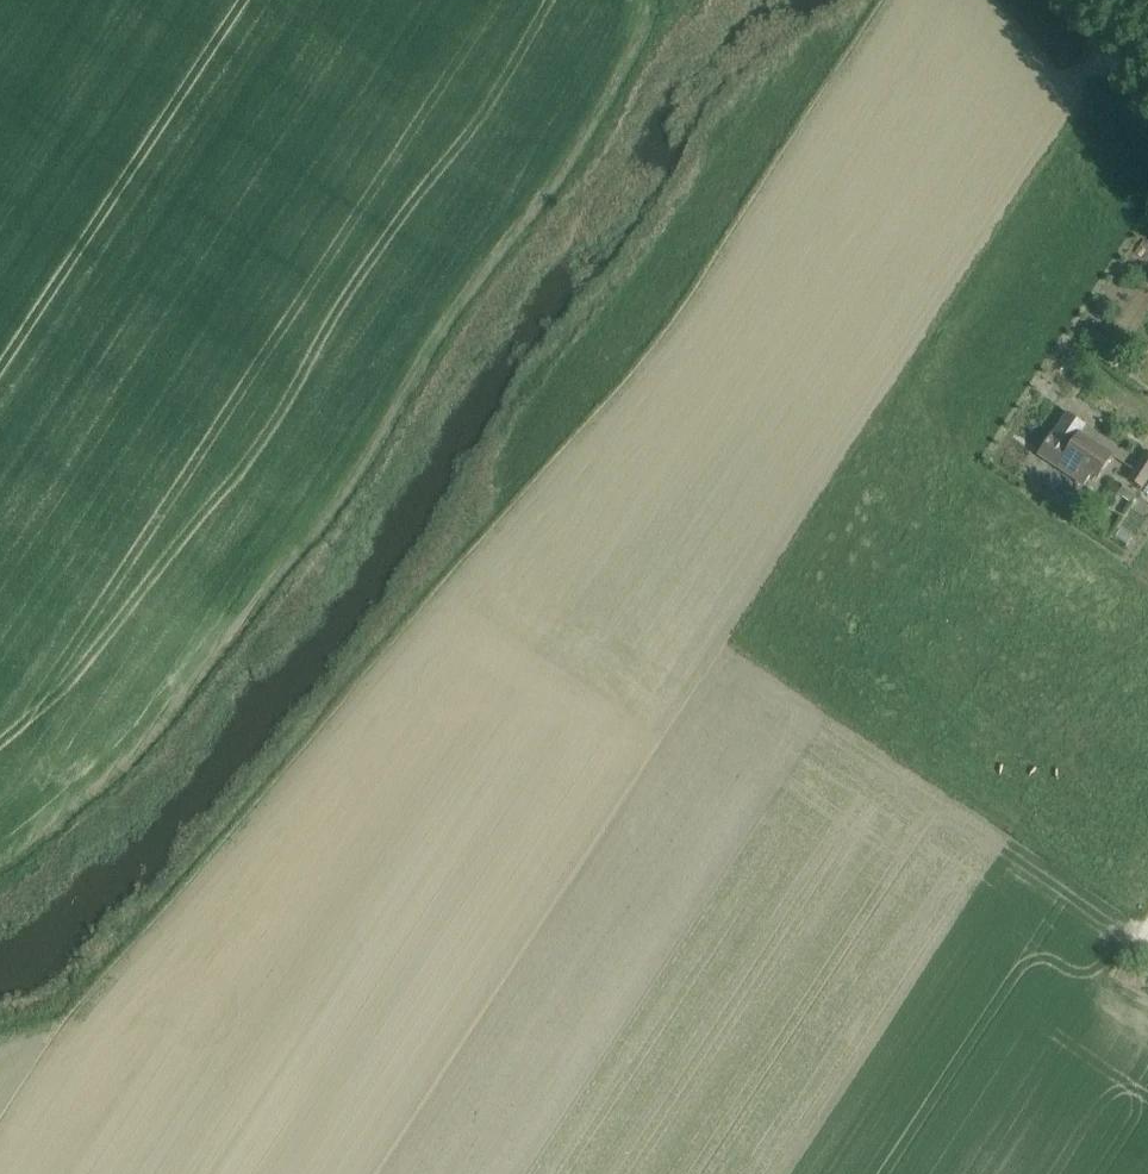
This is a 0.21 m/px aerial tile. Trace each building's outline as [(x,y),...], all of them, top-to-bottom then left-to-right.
[(1038,454),(1057,467),(1084,486),(1092,475),(1099,479),(1113,457),(1080,434),(1086,425),(1068,413),(1054,435),(1052,433),(1038,454)] [(1143,488),(1147,480),(1147,452),(1147,451),(1129,479),(1143,488)]
